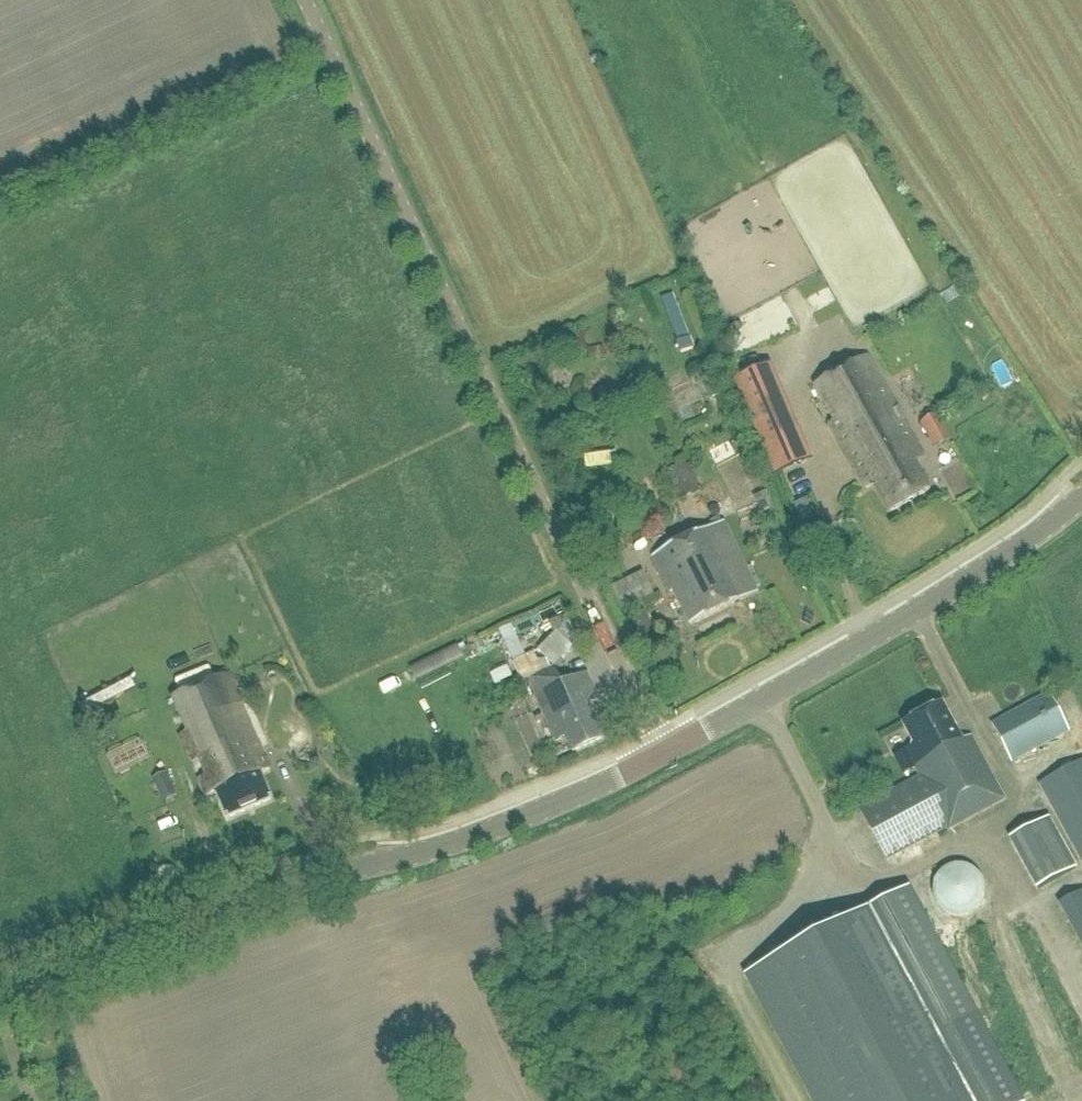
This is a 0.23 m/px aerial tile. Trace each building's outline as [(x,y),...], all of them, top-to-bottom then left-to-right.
[(868,357),(818,386),(816,387),(835,422),(829,426),(854,471),(855,471),(866,490),(874,486),(890,514),(930,491),(910,455),(920,449),(868,357)] [(764,368),(732,383),(775,479),(807,464),(764,368)] [(934,448),(951,438),(938,415),(921,424),(934,448)] [(803,524),(816,518),(808,501),(796,507),(803,524)] [(723,519),(724,523),(652,558),(670,593),(673,592),(691,626),(759,594),(735,545),(746,540),(733,514),(723,519)] [(626,625),(633,639),(652,629),(645,615),(626,625)] [(566,634),(544,649),(557,669),(580,654),(566,634)] [(573,753),(605,739),(590,705),(599,701),(587,674),(562,685),(554,667),(528,679),(529,683),(556,743),(566,738),(573,753)] [(528,679),(525,673),(502,684),(506,694),(529,683),(528,679)] [(228,820),(272,801),(261,775),(270,770),(229,675),(174,699),(189,733),(181,737),(193,764),(200,761),(208,777),(200,780),(207,797),(217,793),(228,820)] [(1012,765),(1071,733),(1049,692),(990,724),(1012,765)] [(949,831),(1005,801),(971,737),(963,742),(943,704),(903,726),(914,746),(894,757),(904,775),(916,769),(921,779),(860,811),(887,861),(947,828),(949,831)] [(118,780),(156,771),(150,748),(113,757),(118,780)] [(1038,784),(1081,863),(1081,761),(1038,784)] [(164,803),(177,797),(167,774),(153,780),(164,803)] [(1047,819),(1013,839),(1042,889),(1076,869),(1047,819)] [(985,886),(984,881),(983,880),(981,876),(978,873),(975,870),(971,868),(967,866),(963,865),(958,865),(954,865),(950,867),(946,869),(942,871),(939,874),(937,878),(935,882),(933,886),(933,890),(933,895),(934,899),(936,903),(938,907),(941,910),(944,913),(948,915),(953,916),(957,917),(961,917),(966,916),(970,915),(974,913),(977,910),(980,907),(983,903),(984,899),(985,894),(985,890),(985,886)] [(818,1100),(1022,1100),(910,890),(751,975),(818,1100)] [(1059,904),(1081,947),(1081,892),(1059,904)]
